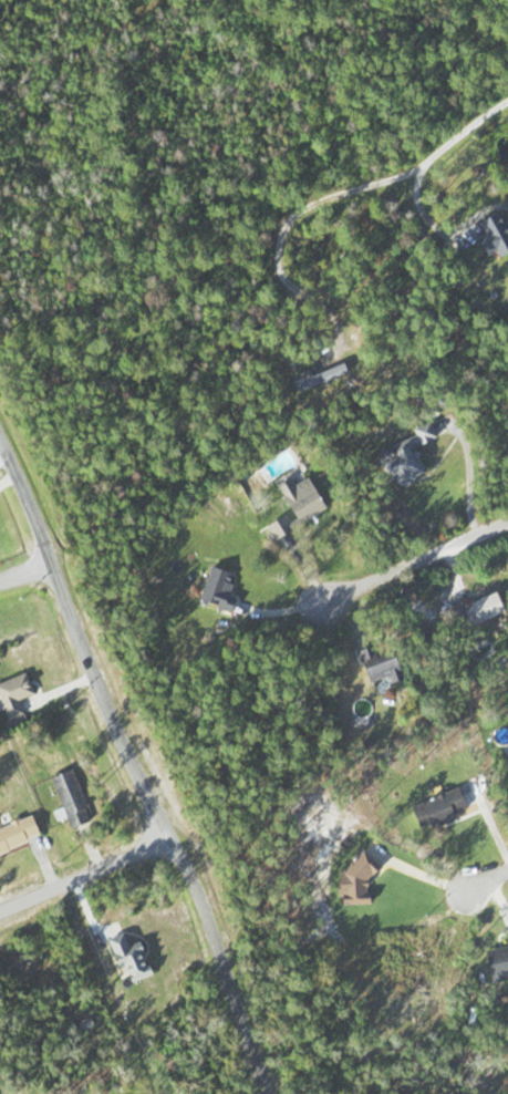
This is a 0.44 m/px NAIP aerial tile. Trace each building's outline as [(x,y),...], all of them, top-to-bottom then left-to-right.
[(507,256),(507,217),(488,218),(490,257),(507,256)] [(302,385),(307,396),(355,373),(350,362),(302,385)] [(383,448),(399,489),(435,476),(424,448),(444,440),(440,427),(383,448)] [(299,478),(285,486),(307,525),(339,507),(321,475),(303,485),(299,478)] [(298,538),(297,520),(277,520),(277,538),(298,538)] [(245,573),(219,564),(207,599),(233,608),(245,573)] [(480,604),(489,626),(507,618),(507,593),(480,604)] [(413,677),(406,651),(386,657),(383,647),(366,651),(377,687),(413,677)] [(17,719),(30,712),(25,700),(41,692),(31,672),(1,687),(17,719)] [(56,778),(68,810),(64,812),(66,819),(73,816),(78,829),(99,821),(80,769),(56,778)] [(404,806),(414,830),(464,811),(454,786),(404,806)] [(49,837),(40,815),(0,831),(0,856),(49,837)] [(160,974),(151,946),(138,950),(133,934),(116,940),(130,984),(160,974)] [(484,980),(507,976),(507,934),(500,936),(502,947),(479,950),(484,980)]
